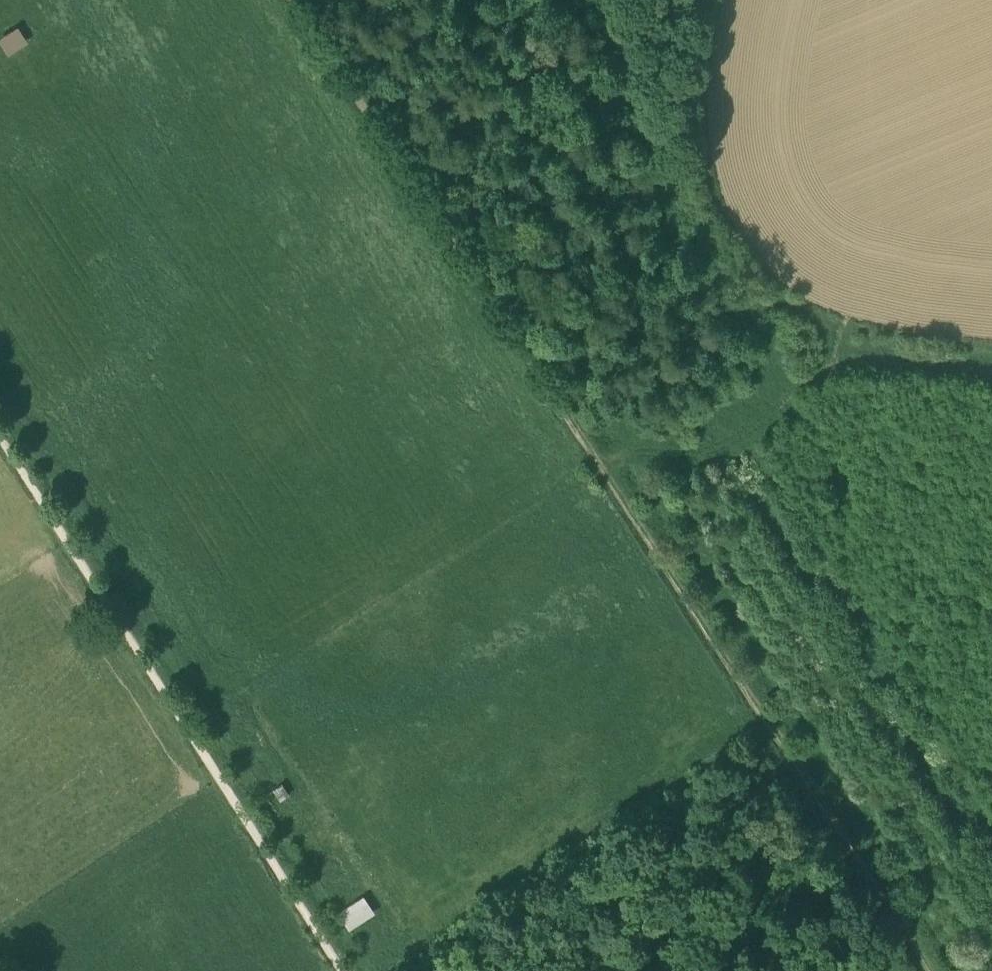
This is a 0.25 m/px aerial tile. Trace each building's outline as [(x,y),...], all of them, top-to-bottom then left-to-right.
[(6,53),(25,39),(13,23),(0,33),(0,46),(6,53)] [(346,929),(374,914),(364,895),(335,911),(346,929)]
